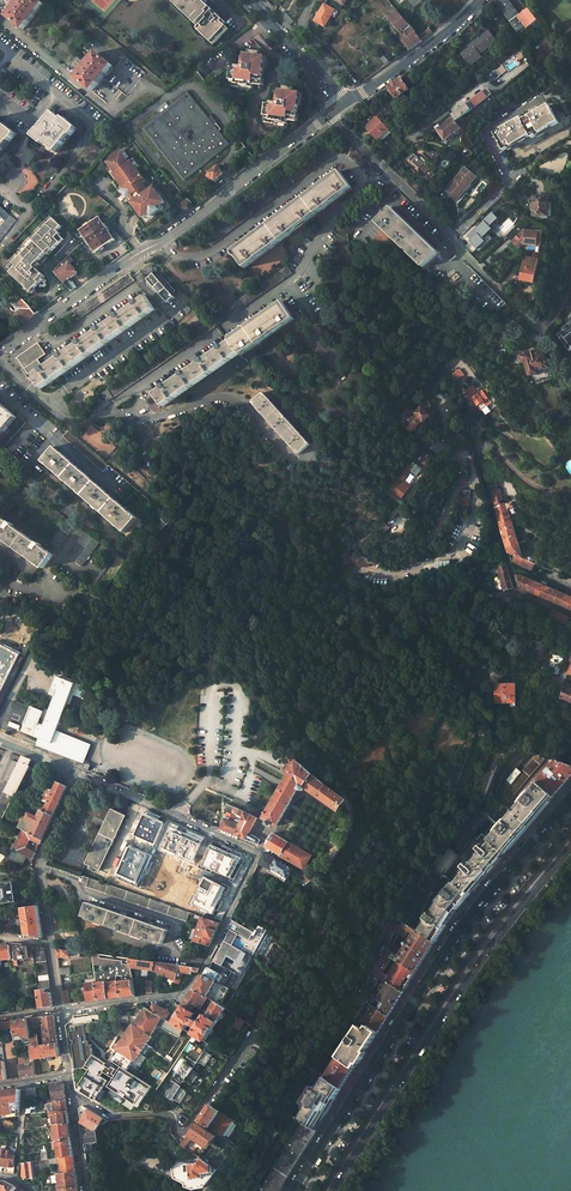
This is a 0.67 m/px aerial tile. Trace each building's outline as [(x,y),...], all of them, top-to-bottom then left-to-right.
[(39,0),(21,0),(7,17),(23,30),(44,4),(39,0)] [(176,0),(174,0),(173,1),(199,26),(201,24),(176,0)] [(199,26),(216,42),(227,31),(221,24),(224,20),(221,18),(219,15),(217,17),(202,2),(205,0),(176,0),(201,24),(199,26)] [(219,15),(208,4),(209,3),(206,0),(205,0),(202,2),(217,17),(219,15)] [(509,0),(495,0),(516,31),(524,26),(526,29),(537,21),(528,8),(519,14),(509,0)] [(335,9),(324,3),(314,20),(325,26),(335,9)] [(422,41),(394,8),(387,13),(390,16),(389,17),(402,32),(401,33),(402,34),(399,36),(411,49),(422,41)] [(287,15),(283,19),(289,25),(293,22),(287,15)] [(224,20),(221,24),(227,31),(229,29),(225,25),(227,24),(224,20)] [(216,42),(199,26),(197,28),(214,44),(216,42)] [(429,28),(418,36),(421,40),(432,31),(429,28)] [(472,46),(461,54),(470,65),(480,57),(478,54),(495,41),(488,31),(470,44),(472,46)] [(526,55),(521,49),(489,74),(493,80),(526,55)] [(112,66),(97,53),(76,79),(92,91),(112,66)] [(232,68),(229,89),(236,90),(236,87),(243,88),(248,89),(249,86),(252,86),(252,88),(260,89),(260,79),(258,79),(258,75),(261,75),(262,66),(260,66),(260,61),(255,61),(255,54),(244,53),(242,69),(232,68)] [(125,56),(106,79),(127,95),(145,72),(125,56)] [(408,89),(401,78),(400,77),(387,86),(388,87),(395,98),(408,89)] [(298,99),(298,95),(293,95),(294,89),(282,87),(280,103),(268,102),(266,122),(273,123),(273,121),(280,122),(284,122),(285,119),(288,120),(288,121),(298,122),(300,99),(298,99)] [(483,90),(451,114),(453,117),(437,128),(442,135),(446,133),(448,137),(461,128),(456,121),(488,97),(483,90)] [(166,102),(158,109),(161,114),(143,128),(184,179),(229,143),(214,124),(217,122),(211,114),(208,117),(198,105),(188,92),(170,107),(166,102)] [(198,105),(208,117),(211,114),(202,102),(198,105)] [(505,151),(512,147),(533,137),(534,140),(562,127),(559,119),(554,109),(526,122),(525,119),(497,132),(505,151)] [(40,128),(34,136),(44,144),(46,142),(57,151),(71,134),(72,135),(78,127),(65,117),(63,119),(54,112),(48,120),(41,129),(40,128)] [(365,127),(377,139),(388,129),(377,116),(365,127)] [(512,147),(519,163),(540,153),(542,156),(570,142),(570,123),(566,116),(559,119),(562,127),(534,140),(533,137),(512,147)] [(233,126),(238,133),(242,130),(237,123),(233,126)] [(9,141),(10,142),(16,134),(7,126),(5,128),(0,124),(0,152),(9,141)] [(331,146),(205,239),(210,246),(336,152),(331,146)] [(122,151),(108,162),(119,177),(117,178),(135,201),(133,203),(144,218),(165,202),(154,187),(149,190),(142,180),(144,178),(131,160),(130,161),(122,151)] [(425,156),(420,160),(415,155),(409,161),(419,171),(420,170),(431,181),(436,176),(431,172),(434,169),(439,155),(431,152),(431,155),(426,153),(425,155),(425,156)] [(223,173),(217,166),(208,173),(214,180),(223,173)] [(465,189),(463,187),(468,182),(470,184),(476,177),(474,175),(464,167),(446,189),(457,199),(465,189)] [(206,175),(211,182),(214,180),(208,173),(206,175)] [(339,173),(232,252),(244,269),(351,190),(339,173)] [(547,196),(533,196),(532,216),(537,216),(537,212),(547,212),(547,196)] [(111,205),(103,210),(109,219),(118,210),(111,205)] [(4,220),(8,215),(0,207),(0,216),(4,220)] [(438,253),(392,208),(377,223),(423,268),(438,253)] [(498,218),(492,212),(467,236),(471,239),(469,241),(477,249),(485,241),(482,238),(492,229),(489,226),(498,218)] [(0,225),(0,240),(16,221),(8,215),(4,220),(0,225)] [(51,217),(10,261),(13,263),(8,268),(11,271),(10,273),(30,292),(45,277),(36,269),(64,239),(59,235),(60,234),(57,231),(62,226),(51,217)] [(114,239),(100,218),(81,231),(95,252),(114,239)] [(537,231),(525,230),(523,243),(536,245),(537,231)] [(538,260),(525,257),(520,279),(533,282),(538,260)] [(71,262),(56,272),(64,282),(78,272),(71,262)] [(127,273),(72,313),(77,320),(133,280),(127,273)] [(147,284),(146,285),(161,302),(165,299),(170,293),(174,290),(159,275),(157,276),(157,275),(156,275),(155,275),(154,276),(153,274),(146,280),(148,282),(147,282),(147,283),(147,284)] [(72,281),(67,284),(72,290),(76,287),(72,281)] [(170,293),(165,299),(168,302),(173,297),(170,293)] [(38,343),(17,358),(33,381),(34,380),(41,389),(154,308),(145,297),(43,368),(38,360),(46,354),(38,343)] [(34,315),(23,300),(19,304),(23,309),(16,315),(24,323),(34,315)] [(282,302),(227,340),(230,342),(239,355),(240,357),(294,319),(282,302)] [(231,308),(235,313),(239,310),(235,305),(231,308)] [(222,312),(212,318),(217,325),(227,318),(222,312)] [(209,320),(108,390),(102,394),(107,402),(113,398),(214,327),(209,320)] [(557,338),(568,353),(570,352),(570,354),(570,353),(570,327),(569,329),(569,327),(567,327),(563,330),(563,331),(564,333),(557,338)] [(230,342),(154,395),(163,407),(239,355),(230,342)] [(550,368),(543,353),(535,356),(535,354),(530,356),(529,355),(519,359),(522,367),(525,365),(531,378),(539,375),(538,373),(550,368)] [(459,364),(452,369),(456,375),(463,370),(459,364)] [(490,400),(482,388),(477,391),(475,388),(468,392),(479,408),(480,407),(483,412),(489,408),(486,403),(489,401),(490,400)] [(308,446),(262,394),(250,404),(297,455),(308,446)] [(0,401),(0,434),(1,435),(0,436),(0,446),(3,449),(27,421),(19,414),(17,416),(0,401)] [(429,418),(421,411),(411,420),(408,418),(410,415),(412,416),(413,415),(409,411),(405,415),(404,414),(400,418),(407,424),(404,427),(411,434),(422,423),(423,424),(429,418)] [(77,437),(69,430),(63,437),(103,472),(109,465),(77,437)] [(447,442),(443,440),(433,451),(439,457),(447,442)] [(137,519),(54,447),(42,460),(125,533),(137,519)] [(402,482),(413,470),(406,465),(396,477),(399,479),(387,493),(398,502),(409,488),(402,482)] [(465,478),(453,480),(455,487),(466,486),(465,478)] [(504,501),(501,492),(498,490),(492,491),(491,493),(508,552),(518,556),(521,553),(515,529),(520,527),(513,502),(502,505),(501,502),(504,501)] [(164,513),(156,506),(152,511),(160,517),(164,513)] [(42,568),(52,555),(40,546),(41,545),(37,542),(36,543),(12,526),(13,525),(9,522),(8,523),(0,517),(0,538),(42,568)] [(75,524),(67,518),(49,543),(56,549),(75,524)] [(388,529),(382,523),(376,529),(382,536),(388,529)] [(99,542),(84,531),(66,556),(81,566),(99,542)] [(366,560),(356,550),(347,559),(357,569),(366,560)] [(518,556),(508,552),(511,562),(533,571),(536,564),(518,556)] [(505,565),(497,567),(499,574),(504,591),(512,588),(505,565)] [(451,567),(429,566),(428,575),(430,576),(450,577),(451,567)] [(558,573),(543,566),(539,574),(555,580),(558,573)] [(497,567),(486,570),(488,577),(499,574),(497,567)] [(522,577),(523,576),(520,575),(520,576),(516,577),(519,588),(570,611),(570,598),(522,577)] [(544,608),(542,613),(545,614),(545,615),(555,620),(558,622),(570,628),(570,618),(556,612),(544,608)] [(0,643),(0,694),(21,654),(0,643)] [(564,657),(556,654),(550,672),(558,675),(564,657)] [(75,684),(57,677),(52,690),(57,692),(49,712),(44,710),(42,715),(39,722),(38,724),(26,719),(21,732),(51,744),(75,684)] [(500,679),(496,679),(495,684),(495,685),(496,703),(516,704),(516,685),(500,685),(500,679)] [(296,700),(288,688),(281,691),(289,704),(296,700)] [(567,689),(563,688),(559,699),(570,704),(570,690),(567,689)] [(21,706),(12,727),(20,730),(25,716),(39,722),(42,715),(21,706)] [(538,743),(536,742),(532,753),(535,755),(543,757),(548,759),(550,755),(542,752),(544,747),(537,745),(538,743)] [(286,747),(269,743),(267,752),(284,755),(286,747)] [(507,802),(528,777),(528,776),(543,757),(535,755),(520,773),(515,769),(506,781),(511,785),(502,795),(507,802)] [(31,761),(22,757),(19,764),(4,793),(13,797),(14,798),(30,767),(28,767),(31,761)] [(330,790),(297,762),(290,758),(282,772),(289,775),(266,813),(265,812),(264,813),(265,814),(263,818),(267,821),(265,824),(266,825),(268,827),(270,826),(271,823),(275,826),(292,799),(295,794),(298,796),(301,792),(302,792),(304,789),(307,791),(337,812),(345,800),(330,790)] [(11,761),(0,782),(0,801),(4,793),(19,764),(11,761)] [(554,761),(535,783),(536,784),(552,798),(570,776),(570,768),(554,761)] [(494,776),(485,772),(483,776),(479,774),(472,789),(485,795),(493,780),(492,780),(494,776)] [(65,776),(62,773),(59,784),(55,792),(50,790),(42,806),(46,808),(45,812),(36,808),(32,816),(30,814),(27,819),(23,817),(18,828),(22,830),(42,841),(68,787),(68,783),(65,776)] [(552,798),(536,784),(488,842),(489,843),(503,855),(552,798)] [(298,796),(295,794),(292,799),(295,801),(297,800),(299,799),(301,798),(303,797),(304,795),(306,793),(307,791),(304,789),(302,792),(301,792),(298,796)] [(4,793),(0,801),(0,819),(1,820),(13,797),(4,793)] [(256,818),(226,805),(224,809),(232,813),(230,816),(227,814),(219,830),(223,831),(252,843),(257,845),(259,841),(249,834),(256,818)] [(126,817),(111,809),(85,865),(100,872),(126,817)] [(163,822),(143,814),(134,836),(154,844),(163,822)] [(205,839),(170,824),(159,849),(194,864),(205,839)] [(42,841),(22,830),(15,843),(26,848),(29,843),(31,839),(40,844),(42,841)] [(302,847),(276,832),(273,834),(287,842),(287,843),(300,850),(302,847)] [(287,842),(273,834),(271,836),(266,844),(267,844),(265,848),(266,848),(280,856),(279,857),(304,870),(311,856),(300,850),(287,843),(287,842)] [(241,854),(211,840),(198,867),(233,884),(244,861),(241,854)] [(33,860),(36,853),(28,849),(26,848),(15,843),(14,845),(12,850),(17,852),(13,861),(22,865),(26,858),(24,858),(25,856),(33,860)] [(503,855),(489,843),(454,886),(470,895),(503,855)] [(149,855),(128,846),(116,874),(138,883),(149,855)] [(456,860),(443,850),(428,871),(442,879),(456,860)] [(292,869),(264,853),(258,864),(270,871),(270,870),(286,879),(292,869)] [(286,879),(270,870),(270,871),(268,874),(284,883),(286,879)] [(301,874),(300,874),(295,881),(304,886),(310,880),(301,874)] [(86,887),(186,921),(189,913),(89,879),(83,877),(81,882),(87,884),(86,887)] [(221,886),(203,878),(191,903),(212,914),(214,910),(218,912),(231,887),(222,883),(221,886)] [(454,886),(442,879),(410,925),(409,925),(435,942),(455,912),(470,895),(454,886)] [(12,883),(0,885),(0,905),(15,902),(12,883)] [(167,930),(87,903),(83,917),(163,944),(167,930)] [(43,938),(38,906),(28,907),(22,908),(24,920),(20,920),(21,926),(25,925),(26,936),(43,938)] [(392,916),(386,913),(367,941),(381,950),(415,973),(435,942),(410,927),(406,932),(407,932),(403,938),(408,942),(401,952),(389,943),(395,933),(393,932),(397,926),(389,920),(392,916)] [(409,925),(393,915),(392,916),(410,927),(435,942),(409,925)] [(410,927),(392,916),(389,920),(397,926),(393,932),(395,933),(403,938),(407,932),(406,932),(410,927)] [(220,923),(202,917),(198,927),(193,940),(193,941),(210,947),(220,923)] [(252,958),(264,934),(261,932),(257,930),(255,934),(230,920),(226,929),(228,930),(235,934),(234,938),(226,934),(222,941),(252,958)] [(198,927),(194,926),(189,938),(193,940),(198,927)] [(244,971),(252,958),(222,941),(211,961),(232,973),(225,985),(234,991),(244,973),(235,968),(236,967),(244,971)] [(32,952),(28,952),(27,945),(9,943),(10,946),(11,959),(12,961),(28,959),(29,960),(33,959),(32,952)] [(10,946),(5,947),(5,944),(1,945),(1,946),(0,946),(0,961),(11,959),(10,946)] [(49,986),(45,946),(36,947),(40,987),(49,986)] [(80,952),(56,949),(58,958),(69,957),(70,959),(80,958),(80,952)] [(415,973),(381,950),(368,970),(386,982),(403,993),(415,973)] [(92,954),(95,976),(96,980),(96,983),(99,1001),(136,996),(131,968),(130,968),(129,959),(92,954)] [(155,962),(129,959),(130,968),(131,968),(153,971),(155,962)] [(181,966),(155,962),(153,971),(176,980),(181,966)] [(199,968),(181,966),(176,980),(175,983),(179,985),(184,973),(192,974),(193,974),(194,974),(195,973),(196,972),(197,972),(199,968)] [(223,978),(208,967),(193,990),(205,998),(215,983),(218,985),(223,978)] [(403,993),(386,982),(375,1000),(376,1000),(381,1004),(377,1010),(387,1017),(403,993)] [(96,983),(85,984),(87,1002),(99,1001),(96,983)] [(185,1031),(189,1024),(196,1028),(192,1035),(204,1042),(224,1010),(215,1004),(209,1000),(205,998),(193,990),(183,1006),(176,1017),(157,1005),(154,1006),(151,1011),(184,1030),(185,1031)] [(53,1007),(51,993),(45,993),(38,994),(40,1009),(53,1007)] [(377,1010),(371,1006),(361,1022),(368,1026),(378,1033),(387,1017),(377,1010)] [(151,1011),(146,1008),(135,1025),(134,1025),(117,1049),(118,1050),(111,1060),(121,1068),(115,1074),(116,1077),(139,1095),(145,1087),(126,1072),(133,1061),(134,1061),(152,1037),(151,1036),(158,1026),(179,1038),(184,1030),(151,1011)] [(58,1044),(54,1016),(29,1019),(30,1026),(30,1028),(45,1026),(45,1032),(44,1032),(44,1033),(43,1033),(43,1035),(44,1035),(46,1035),(47,1045),(58,1044)] [(238,1018),(233,1026),(239,1030),(245,1022),(238,1018)] [(22,1020),(22,1027),(30,1026),(29,1019),(26,1019),(26,1021),(24,1022),(23,1021),(23,1020),(22,1020)] [(16,1041),(31,1039),(31,1037),(30,1033),(30,1028),(30,1026),(22,1027),(22,1020),(19,1020),(20,1028),(15,1031),(16,1035),(16,1041)] [(14,1021),(0,1023),(0,1025),(1,1029),(13,1028),(15,1028),(14,1021)] [(378,1033),(368,1026),(365,1031),(358,1026),(351,1037),(338,1057),(355,1068),(378,1033)] [(39,1046),(38,1036),(31,1037),(31,1039),(33,1047),(39,1046)] [(197,1043),(187,1057),(196,1063),(198,1061),(205,1066),(206,1065),(211,1057),(212,1056),(205,1051),(206,1050),(197,1043)] [(59,1056),(58,1044),(47,1045),(39,1046),(33,1047),(34,1057),(34,1060),(38,1059),(59,1056)] [(102,1059),(100,1053),(81,1059),(83,1063),(89,1061),(89,1063),(102,1059)] [(32,1064),(31,1057),(19,1059),(20,1066),(32,1064)] [(211,1069),(217,1061),(211,1057),(206,1065),(211,1069)] [(355,1068),(338,1057),(325,1078),(342,1089),(355,1068)] [(73,1081),(75,1090),(100,1105),(105,1099),(84,1087),(81,1059),(72,1062),(75,1081),(73,1081)] [(184,1061),(175,1075),(183,1081),(185,1080),(192,1085),(193,1083),(199,1075),(199,1074),(192,1069),(193,1068),(184,1061)] [(37,1075),(35,1063),(32,1064),(20,1066),(21,1077),(37,1075)] [(198,1088),(204,1079),(199,1075),(193,1083),(198,1088)] [(325,1078),(322,1075),(314,1085),(301,1107),(296,1118),(300,1121),(303,1122),(316,1130),(330,1108),(342,1089),(325,1078)] [(172,1080),(162,1094),(171,1100),(172,1098),(180,1103),(181,1102),(186,1093),(187,1092),(180,1087),(181,1086),(172,1080)] [(66,1101),(63,1084),(50,1085),(53,1103),(66,1101)] [(38,1096),(37,1087),(27,1089),(26,1098),(38,1096)] [(21,1091),(14,1091),(0,1093),(0,1114),(2,1114),(3,1118),(19,1116),(21,1091)] [(186,1106),(192,1097),(186,1093),(181,1102),(186,1106)] [(67,1111),(66,1101),(53,1103),(55,1112),(67,1111)] [(234,1120),(209,1104),(198,1121),(208,1128),(222,1136),(234,1120)] [(108,1121),(82,1106),(78,1109),(80,1123),(96,1132),(100,1125),(102,1126),(108,1121)] [(69,1124),(67,1111),(55,1112),(51,1112),(51,1117),(54,1117),(56,1125),(69,1124)] [(237,1122),(234,1120),(222,1136),(224,1138),(237,1122)] [(303,1122),(259,1190),(279,1190),(288,1176),(316,1130),(303,1122)] [(96,1132),(80,1123),(83,1143),(85,1143),(86,1152),(92,1151),(91,1142),(97,1142),(96,1132)] [(71,1138),(69,1124),(56,1125),(58,1141),(71,1138)] [(215,1136),(196,1124),(180,1146),(185,1149),(191,1139),(207,1149),(215,1136)] [(73,1155),(71,1138),(58,1141),(59,1148),(60,1158),(73,1155)] [(14,1174),(15,1156),(12,1155),(12,1151),(0,1150),(0,1151),(0,1172),(14,1174)] [(50,1159),(49,1152),(41,1153),(42,1160),(49,1159),(50,1159)] [(76,1172),(73,1155),(60,1158),(50,1159),(49,1159),(50,1164),(61,1163),(62,1174),(76,1172)] [(218,1170),(202,1159),(201,1160),(200,1160),(199,1161),(199,1162),(198,1162),(198,1163),(175,1167),(170,1165),(174,1178),(182,1182),(182,1184),(182,1185),(183,1185),(183,1186),(184,1187),(193,1190),(204,1188),(218,1170)] [(36,1178),(35,1161),(21,1164),(19,1178),(23,1180),(36,1178)] [(78,1187),(76,1172),(62,1174),(59,1174),(59,1175),(59,1179),(61,1190),(78,1187)] [(5,1180),(3,1181),(0,1180),(0,1190),(12,1190),(16,1187),(5,1180)]
